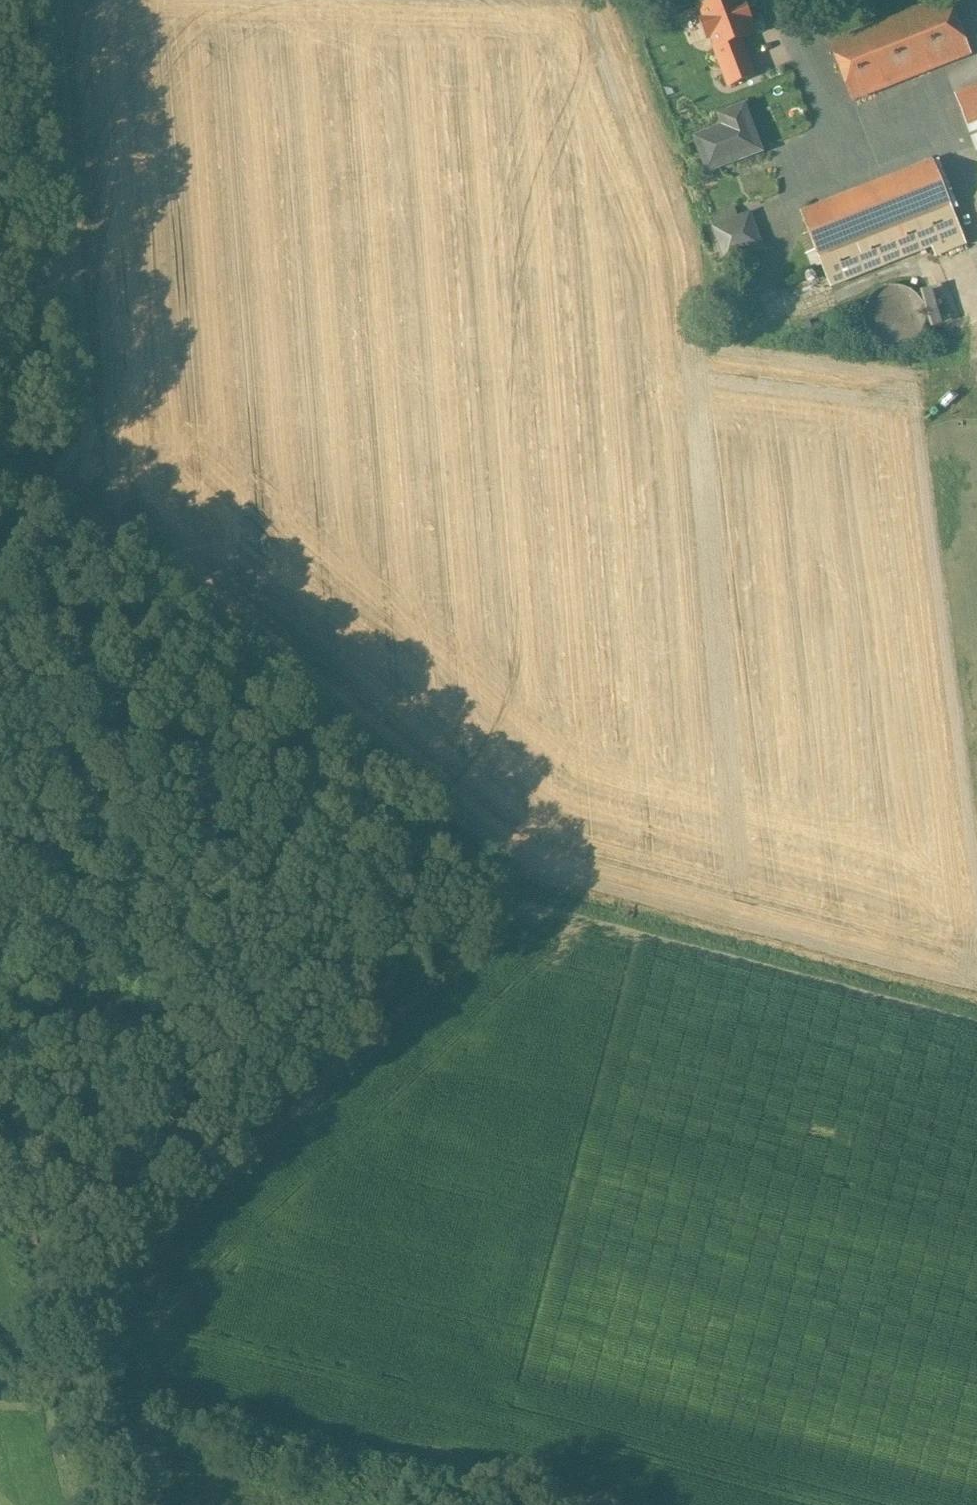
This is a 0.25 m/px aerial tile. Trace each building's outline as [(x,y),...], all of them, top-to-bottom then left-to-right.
[(701,7),(707,21),(703,22),(708,36),(712,35),(717,48),(741,39),(755,34),(749,21),(751,20),(746,6),(744,7),(741,0),(719,0),(701,7)] [(831,44),(853,101),(971,55),(949,0),(944,0),(831,44)] [(755,76),(741,39),(717,48),(715,49),(729,86),(755,76)] [(957,96),(969,129),(970,128),(976,126),(976,88),(957,96)] [(744,108),(722,117),(726,128),(697,139),(709,170),(760,151),(745,110),(744,108)] [(934,162),(802,214),(810,233),(816,250),(820,260),(952,208),(934,162)] [(952,208),(820,260),(831,287),(933,247),(937,256),(966,244),(952,208)] [(738,220),(734,210),(715,217),(719,227),(715,229),(727,259),(761,246),(750,216),(738,220)] [(810,233),(801,237),(807,253),(816,250),(810,233)] [(894,286),(889,287),(885,288),(880,290),(876,292),(873,296),(869,301),(867,305),(865,309),(865,312),(864,315),(864,318),(865,322),(865,325),(866,328),(867,330),(869,334),(872,338),(876,341),(879,343),(882,345),(886,347),(891,348),(897,348),(903,347),(907,346),(911,344),(914,342),(916,340),(919,337),(922,333),(924,329),(925,325),(926,321),(927,316),(926,311),(924,306),(923,303),(921,300),(918,296),(914,292),(910,290),(907,288),(904,287),(899,286),(894,286)] [(939,287),(928,290),(939,330),(950,327),(939,287)]
